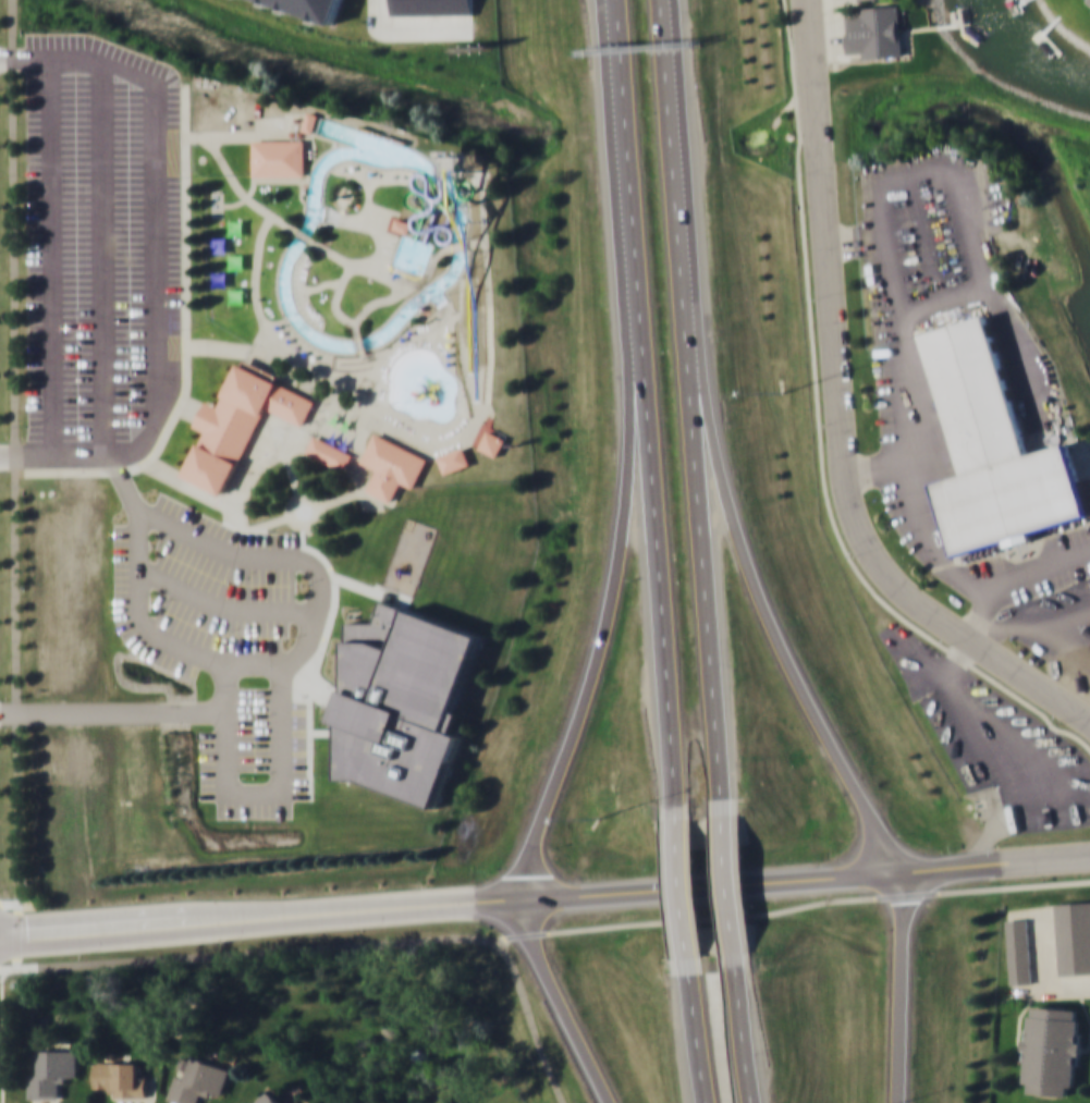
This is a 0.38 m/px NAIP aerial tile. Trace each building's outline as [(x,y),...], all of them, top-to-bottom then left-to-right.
[(336,23),(344,0),(271,0),(336,23)] [(394,17),(475,16),(474,0),(394,0),(394,17)] [(855,5),(856,15),(846,16),(847,58),(904,56),(903,4),(855,5)] [(309,111),(302,130),(313,134),(319,114),(309,111)] [(306,138),(253,138),(253,174),(253,176),(306,176),(306,138)] [(396,217),(394,226),(409,232),(413,222),(400,218),(396,217)] [(1070,442),(1089,510),(1089,514),(960,554),(939,483),(967,475),(924,334),(989,315),(1031,454),(1070,442)] [(262,406),(304,424),(316,394),(240,363),(220,406),(206,400),(195,426),(204,429),(184,476),(225,493),(262,406)] [(479,448),(498,455),(505,437),(487,429),(479,448)] [(428,455),(373,432),(364,456),(360,462),(377,469),(368,490),(393,502),(402,481),(414,487),(415,485),(428,455)] [(444,474),(470,463),(463,445),(438,456),(444,474)] [(347,621),(347,689),(344,689),(340,700),(334,715),(334,731),(334,735),(341,734),(341,776),(363,777),(438,806),(465,732),(451,726),(486,630),(412,602),(409,609),(382,598),(376,622),(347,621)] [(470,725),(486,675),(464,667),(447,718),(470,725)] [(1055,904),(1089,902),(1089,973),(1060,975),(1055,904)] [(1029,919),(1032,983),(1012,985),(1007,921),(1029,919)] [(1036,1005),(1079,1009),(1078,1019),(1081,1019),(1079,1044),(1082,1044),(1082,1054),(1077,1054),(1075,1087),(1069,1086),(1068,1096),(1031,1093),(1031,1083),(1025,1082),(1028,1051),(1025,1050),(1025,1039),(1030,1039),(1032,1016),(1034,1016),(1036,1005)] [(77,1047),(41,1047),(41,1073),(28,1073),(28,1098),(64,1098),(64,1074),(77,1074),(77,1047)] [(179,1102),(196,1102),(198,1096),(209,1100),(210,1093),(222,1095),(231,1066),(192,1055),(189,1063),(179,1059),(168,1100),(179,1102)] [(95,1083),(107,1083),(107,1095),(146,1096),(147,1071),(136,1071),(136,1059),(95,1059),(95,1083)] [(269,1088),(256,1102),(288,1102),(269,1088)]
